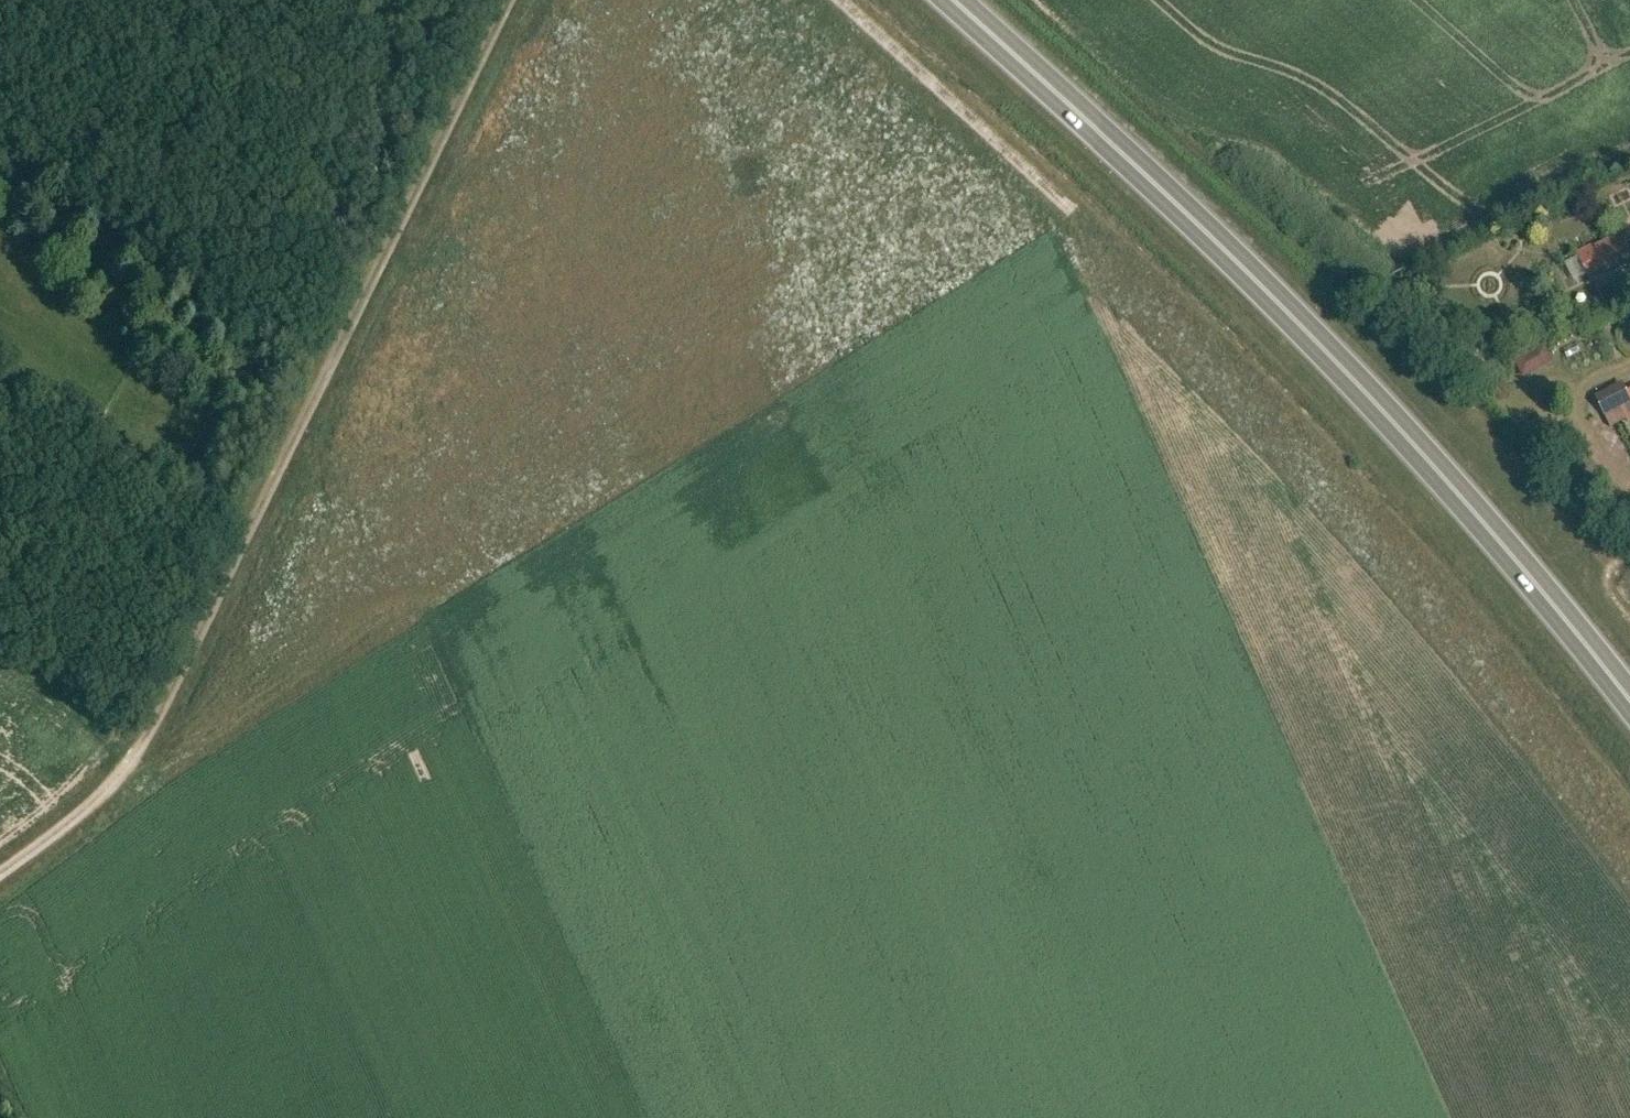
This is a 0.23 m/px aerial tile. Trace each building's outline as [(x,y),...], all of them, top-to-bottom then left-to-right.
[(1627,246),(1621,235),(1594,248),(1593,246),(1578,253),(1589,276),(1601,269),(1602,272),(1615,265),(1615,264),(1629,257),(1629,245),(1627,246)] [(1519,361),(1528,378),(1558,362),(1549,346),(1519,361)] [(1594,393),(1605,413),(1629,399),(1619,379),(1594,393)]
